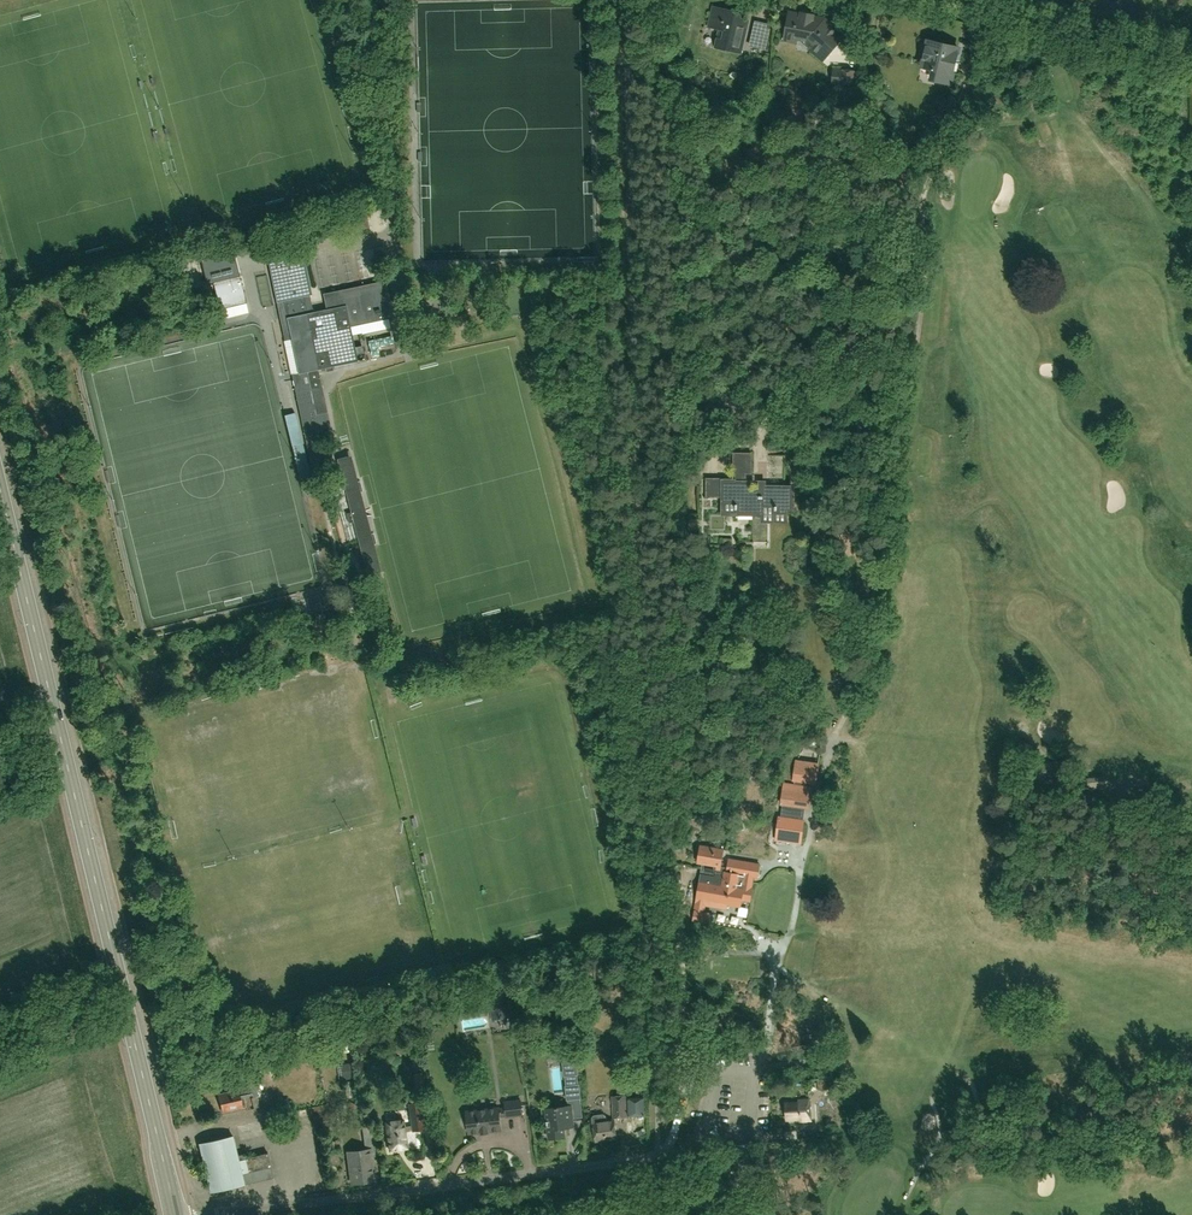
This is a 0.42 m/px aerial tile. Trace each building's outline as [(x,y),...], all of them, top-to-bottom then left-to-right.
[(718,30),(716,38),(718,38),(716,46),(741,52),(748,20),(738,18),(739,13),(713,7),(709,26),(711,27),(711,28),(718,30)] [(802,13),(801,15),(790,13),(785,40),(797,42),(798,38),(808,39),(812,43),(809,48),(823,60),(833,47),(829,43),(839,32),(824,20),(812,17),(813,15),(802,13)] [(768,37),(755,34),(753,40),(767,44),(768,37)] [(934,79),(950,83),(958,48),(928,41),(922,66),(937,69),(934,79)] [(856,70),(834,68),(833,84),(855,85),(856,70)] [(291,374),(310,466),(325,463),(315,415),(312,400),(310,391),(306,371),(318,369),(307,313),(313,312),(310,295),(312,294),(303,251),(266,259),(284,341),(290,340),(298,373),(291,374)] [(232,252),(200,260),(207,284),(212,283),(219,309),(245,302),(238,276),(232,252)] [(323,310),(307,313),(318,369),(357,361),(355,354),(362,352),(361,346),(354,348),(349,326),(392,317),(387,293),(384,280),(322,293),(324,302),(322,303),(323,310)] [(323,389),(318,369),(306,371),(310,391),(323,389)] [(327,412),(324,398),(312,400),(315,415),(316,414),(327,412)] [(319,429),(330,427),(327,412),(316,414),(319,429)] [(735,454),(735,463),(734,463),(735,472),(747,472),(751,472),(751,463),(750,463),(750,454),(735,454)] [(786,513),(786,507),(792,507),(792,497),(788,497),(788,493),(792,493),(792,486),(766,485),(766,489),(750,489),(750,481),(735,481),(735,480),(723,480),(723,479),(707,479),(707,496),(723,496),(723,501),(737,501),(737,504),(735,504),(735,509),(737,509),(736,514),(737,514),(737,513),(752,513),(752,542),(768,542),(768,519),(779,519),(779,513),(786,513)] [(782,805),(781,815),(779,815),(775,838),(802,841),(805,819),(803,819),(805,808),(808,808),(812,787),(813,788),(814,784),(816,784),(819,763),(795,759),(792,781),(794,781),(794,784),(783,782),(780,804),(782,805)] [(1105,775),(1086,777),(1088,790),(1106,788),(1105,775)] [(701,831),(701,818),(689,818),(688,830),(701,831)] [(720,828),(718,834),(727,836),(728,831),(720,828)] [(703,864),(702,872),(701,882),(700,882),(693,921),(709,924),(711,912),(703,911),(705,905),(726,908),(726,904),(740,906),(741,899),(750,900),(752,888),(751,888),(753,877),(757,877),(760,865),(729,859),(727,871),(720,870),(722,858),(724,848),(700,844),(696,863),(703,864)] [(471,1012),(473,1021),(494,1018),(492,1009),(471,1012)] [(446,1012),(433,1015),(435,1022),(448,1019),(446,1012)] [(329,1038),(300,1044),(301,1049),(324,1045),(324,1047),(329,1046),(329,1044),(330,1044),(329,1038)] [(265,1056),(294,1050),(293,1044),(264,1050),(265,1056)] [(351,1044),(344,1045),(345,1053),(352,1052),(351,1044)] [(238,1066),(235,1055),(230,1057),(233,1067),(238,1066)] [(572,1074),(573,1085),(566,1086),(567,1098),(580,1097),(579,1084),(578,1084),(576,1073),(578,1073),(576,1060),(563,1062),(565,1075),(572,1074)] [(353,1078),(351,1062),(341,1064),(343,1079),(353,1078)] [(412,1072),(414,1088),(425,1087),(421,1066),(414,1067),(415,1072),(412,1072)] [(254,1071),(247,1073),(250,1085),(252,1096),(259,1094),(254,1071)] [(819,1089),(834,1087),(833,1077),(817,1079),(819,1089)] [(271,1083),(263,1085),(264,1092),(273,1090),(271,1083)] [(230,1092),(219,1095),(223,1112),(245,1106),(243,1098),(252,1096),(250,1085),(229,1090),(230,1092)] [(626,1085),(616,1086),(617,1095),(626,1095),(626,1085)] [(640,1091),(640,1111),(656,1111),(657,1091),(640,1091)] [(617,1095),(612,1096),(613,1118),(627,1117),(626,1095),(617,1095)] [(786,1102),(787,1120),(800,1119),(800,1121),(811,1120),(810,1099),(799,1100),(799,1102),(786,1102)] [(466,1112),(469,1133),(481,1132),(482,1133),(488,1132),(488,1131),(501,1129),(499,1116),(507,1115),(507,1116),(522,1115),(521,1100),(505,1102),(506,1109),(499,1110),(498,1108),(466,1112)] [(386,1122),(390,1151),(407,1149),(405,1132),(424,1130),(424,1128),(420,1102),(407,1103),(410,1125),(404,1126),(403,1120),(386,1122)] [(326,1103),(310,1108),(314,1124),(330,1120),(330,1117),(331,1117),(326,1103)] [(545,1109),(549,1138),(565,1136),(564,1127),(566,1127),(569,1124),(572,1126),(574,1126),(571,1106),(545,1109)] [(592,1117),(596,1141),(616,1138),(614,1120),(607,1121),(606,1115),(604,1113),(594,1115),(592,1117)] [(361,1125),(364,1151),(348,1153),(352,1183),(373,1180),(370,1157),(378,1156),(374,1124),(361,1125)] [(245,1154),(237,1156),(232,1137),(200,1144),(211,1191),(243,1184),(240,1173),(271,1166),(268,1153),(246,1158),(245,1154)]
